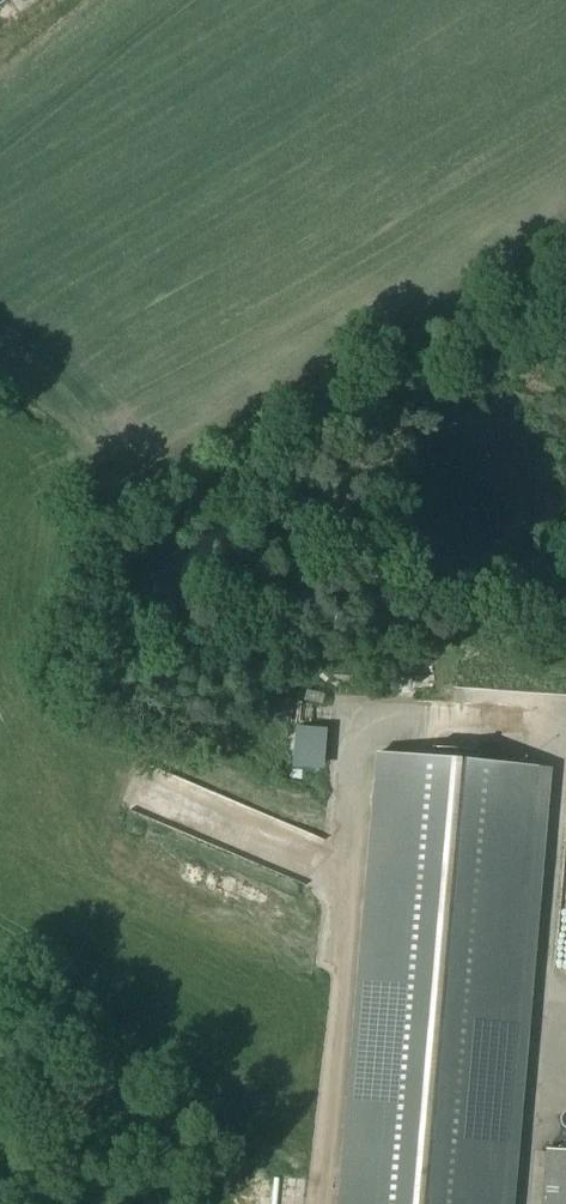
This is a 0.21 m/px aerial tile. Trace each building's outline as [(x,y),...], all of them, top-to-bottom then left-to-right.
[(350,1203),(488,1203),(520,770),(380,760),(350,1203)] [(542,1203),(565,1203),(565,1154),(546,1152),(542,1203)]
